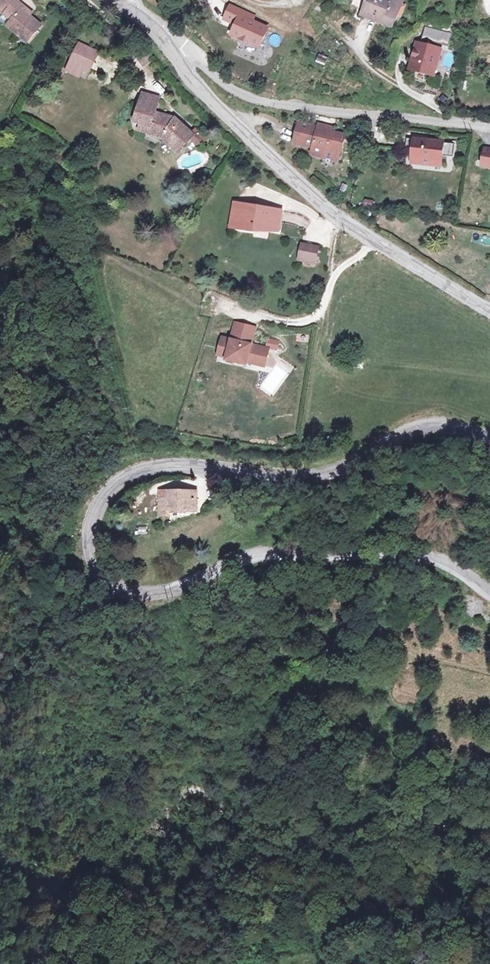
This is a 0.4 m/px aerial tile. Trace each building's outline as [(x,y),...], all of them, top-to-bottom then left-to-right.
[(17,0),(6,0),(0,7),(0,24),(28,49),(48,28),(17,0)] [(400,0),(365,0),(358,16),(392,32),(406,3),(400,0)] [(231,6),(226,18),(235,22),(230,35),(260,47),(268,26),(253,20),(255,15),(231,6)] [(421,38),(448,44),(451,33),(424,26),(421,38)] [(252,62),(258,48),(240,41),(235,54),(252,62)] [(102,54),(77,43),(64,73),(89,83),(102,54)] [(446,51),(416,43),(408,75),(438,82),(446,51)] [(317,53),(315,62),(324,65),(327,56),(317,53)] [(162,100),(142,93),(133,130),(162,141),(181,158),(199,138),(177,119),(160,115),(162,100)] [(343,166),(347,137),(337,136),(339,127),(317,124),(316,130),(298,127),(295,146),(315,149),(313,162),(343,166)] [(458,147),(410,139),(405,165),(454,173),(458,147)] [(285,212),(233,203),(229,228),(281,236),(285,212)] [(488,244),(489,235),(481,234),(480,243),(488,244)] [(322,251),(304,249),(301,266),(319,269),(322,251)] [(255,347),(259,327),(234,322),(231,338),(221,337),(216,362),(266,372),(270,350),(255,347)] [(201,512),(201,485),(161,486),(161,513),(201,512)]
